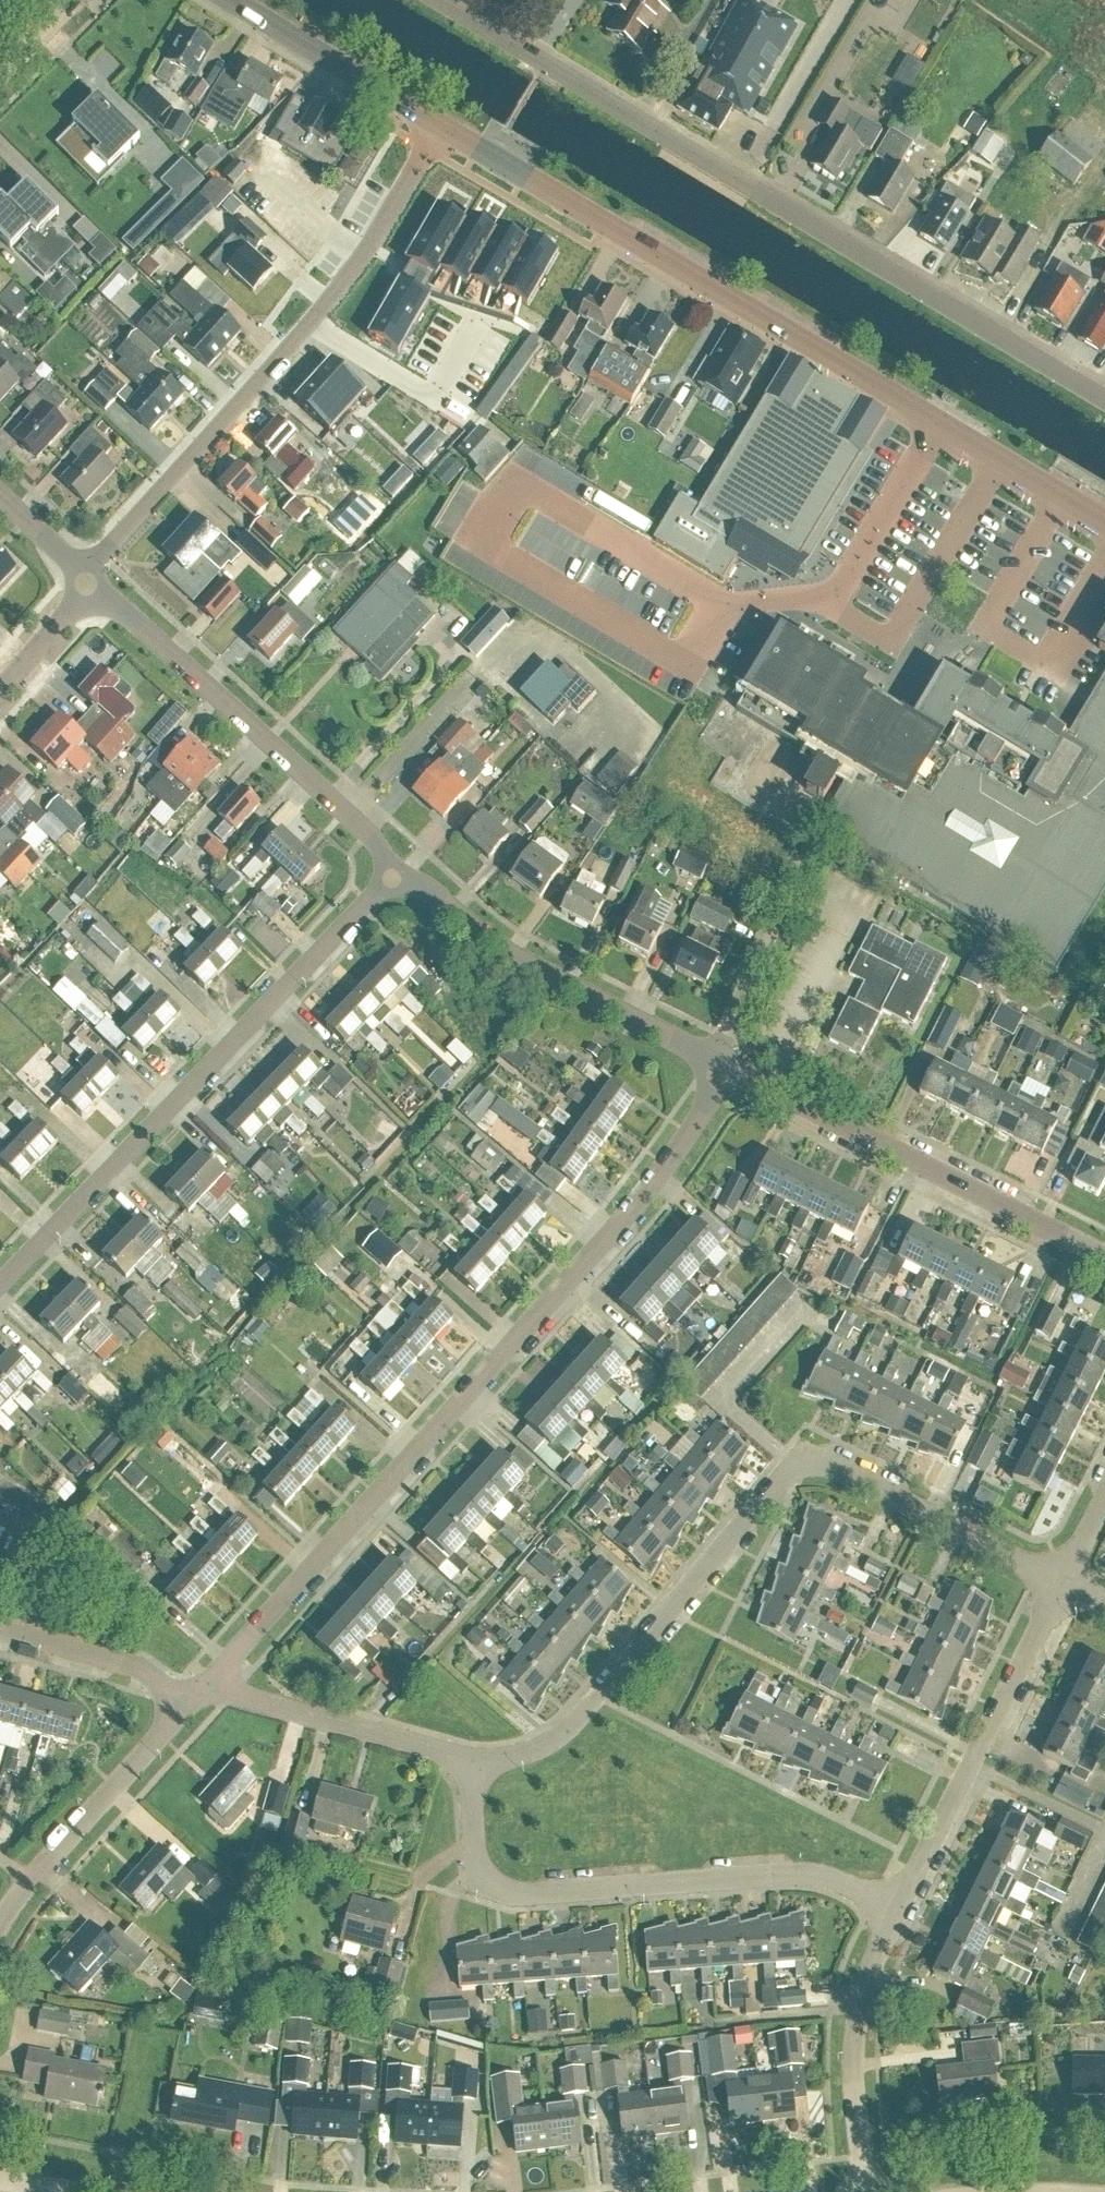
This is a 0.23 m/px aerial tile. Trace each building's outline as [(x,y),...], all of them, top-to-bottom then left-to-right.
[(606,6),(619,14),(608,34),(640,53),(651,34),(655,36),(667,16),(647,4),(650,0),(609,0),(606,6)] [(678,111),(717,134),(732,109),(747,118),(761,93),(757,91),(761,84),(765,86),(773,71),(771,70),(779,57),(780,58),(791,39),(797,28),(773,14),(768,22),(762,18),(767,11),(748,0),(740,0),(709,55),(713,57),(709,64),(706,62),(678,111)] [(210,48),(186,33),(174,54),(172,52),(155,80),(168,88),(177,72),(194,82),(201,69),(199,68),(210,48)] [(667,66),(678,42),(665,36),(654,61),(667,66)] [(223,78),(222,79),(203,113),(234,132),(254,98),(269,106),(281,86),(250,67),(238,87),(223,78)] [(183,100),(195,109),(209,90),(197,81),(183,100)] [(164,114),(175,96),(168,91),(156,109),(164,114)] [(283,140),(280,146),(313,166),(322,171),(327,172),(332,171),(337,167),(338,166),(351,142),(352,137),(351,132),(348,128),(337,122),(339,119),(315,105),(313,109),(294,98),(273,134),(283,140)] [(139,140),(97,99),(94,102),(96,104),(87,112),(86,110),(79,117),(83,120),(79,123),(76,120),(73,123),(76,127),(60,142),(84,165),(93,156),(108,171),(121,158),(124,161),(126,159),(123,157),(139,140)] [(830,134),(810,167),(836,182),(845,167),(848,169),(861,146),(871,152),(882,133),(863,122),(831,103),(817,126),(830,134)] [(163,135),(181,145),(193,125),(175,115),(163,135)] [(977,140),(988,124),(974,115),(963,131),(977,140)] [(252,141),(263,129),(253,120),(242,132),(252,141)] [(887,167),(866,201),(892,216),(913,180),(897,171),(913,144),(915,146),(921,134),(899,121),(891,134),(890,133),(874,159),(887,167)] [(984,134),(971,155),(990,167),(991,167),(1004,147),(984,134)] [(1057,135),(1037,161),(1074,189),(1094,163),(1057,135)] [(209,173),(221,163),(207,148),(196,159),(209,173)] [(236,164),(224,178),(234,187),(246,173),(236,164)] [(199,196),(217,213),(233,196),(215,179),(199,196)] [(28,184),(7,204),(63,262),(75,249),(57,230),(55,232),(48,225),(59,215),(28,184)] [(931,216),(919,237),(945,253),(968,214),(967,214),(974,201),(947,185),(940,198),(936,196),(926,214),(931,216)] [(174,195),(158,211),(169,222),(185,206),(174,195)] [(0,199),(0,241),(10,251),(21,241),(27,247),(26,249),(50,274),(63,262),(7,204),(1,198),(0,199)] [(231,199),(222,210),(232,219),(242,208),(231,199)] [(424,244),(411,266),(434,280),(435,280),(439,273),(455,242),(464,223),(437,208),(418,241),(424,244)] [(455,242),(439,273),(466,288),(469,283),(495,233),(468,218),(464,223),(455,242)] [(984,222),(976,235),(960,262),(989,279),(987,281),(997,287),(1001,281),(1011,287),(1038,241),(1019,230),(1013,239),(984,222)] [(247,225),(228,245),(209,266),(224,279),(230,273),(252,294),(271,274),(251,255),(264,241),(247,225)] [(142,227),(124,245),(135,257),(153,238),(142,227)] [(1085,244),(1104,255),(1104,227),(1094,229),(1085,244)] [(495,233),(469,283),(496,297),(499,292),(525,243),(498,228),(495,233)] [(525,243),(499,292),(526,308),(558,254),(528,237),(525,243)] [(96,254),(90,259),(100,270),(118,253),(102,238),(91,249),(96,254)] [(147,256),(137,268),(150,280),(160,268),(147,256)] [(123,264),(114,274),(126,286),(136,275),(123,264)] [(434,280),(411,266),(401,283),(424,297),(434,280)] [(1034,313),(1063,330),(1082,296),(1081,296),(1089,282),(1062,266),(1054,279),(1052,278),(1041,297),(1043,298),(1034,313)] [(183,284),(169,299),(196,324),(200,320),(203,324),(198,329),(223,352),(240,334),(216,312),(226,301),(207,283),(195,272),(183,284)] [(65,283),(54,295),(65,305),(76,294),(65,283)] [(388,305),(368,338),(397,355),(430,300),(424,297),(401,283),(400,285),(405,288),(393,308),(388,305)] [(0,299),(0,304),(17,320),(33,303),(14,284),(0,299)] [(590,326),(578,345),(574,353),(578,356),(567,374),(584,384),(606,346),(602,344),(626,304),(601,289),(592,305),(588,302),(578,319),(590,326)] [(93,295),(84,305),(90,311),(100,301),(93,295)] [(1077,342),(1100,356),(1104,347),(1104,303),(1101,301),(1077,342)] [(147,321),(147,322),(171,344),(176,338),(184,345),(182,347),(207,370),(223,352),(198,329),(193,335),(161,306),(147,321)] [(543,345),(559,355),(578,323),(561,314),(558,319),(554,317),(540,341),(544,343),(543,345)] [(42,316),(30,328),(42,339),(53,326),(42,316)] [(672,332),(648,317),(638,332),(635,330),(625,347),(636,354),(631,363),(607,348),(585,383),(628,409),(649,374),(647,373),(672,332)] [(763,352),(729,331),(697,385),(734,407),(749,383),(746,381),(763,352)] [(166,415),(182,397),(158,375),(157,375),(149,367),(158,357),(136,336),(116,358),(122,364),(117,370),(166,415)] [(486,422),(542,344),(532,337),(477,415),(486,422)] [(18,384),(22,387),(35,372),(19,357),(15,362),(0,348),(0,403),(18,384)] [(679,498),(653,542),(723,583),(736,562),(738,559),(766,576),(769,570),(786,581),(797,564),(865,451),(885,418),(789,360),(699,510),(679,498)] [(331,362),(313,383),(348,414),(348,413),(358,402),(366,409),(374,401),(331,362)] [(166,415),(117,370),(116,371),(141,393),(136,399),(127,390),(126,390),(107,372),(86,395),(106,414),(118,401),(127,409),(125,411),(150,433),(166,415)] [(12,438),(36,460),(66,428),(54,417),(66,403),(44,383),(21,409),(31,418),(12,438)] [(313,383),(294,403),(333,438),(352,417),(348,413),(348,414),(313,383)] [(586,414),(594,402),(584,395),(576,407),(586,414)] [(647,431),(664,441),(682,412),(665,402),(647,431)] [(277,423),(256,446),(271,460),(263,469),(278,483),(281,481),(294,493),(315,471),(288,446),(294,439),(277,423)] [(509,458),(479,430),(459,452),(478,470),(474,474),(484,484),(509,458)] [(61,483),(84,505),(114,473),(102,462),(112,451),(90,431),(69,453),(79,463),(61,483)] [(435,454),(448,441),(438,432),(426,445),(435,454)] [(678,464),(698,477),(710,457),(714,460),(717,456),(693,441),(678,464)] [(668,480),(680,456),(656,444),(644,468),(668,480)] [(433,477),(447,490),(464,471),(450,458),(433,477)] [(239,464),(217,489),(234,505),(236,503),(256,521),(267,508),(259,500),(268,490),(239,464)] [(413,478),(403,469),(395,478),(405,487),(413,478)] [(360,497),(334,526),(351,541),(377,512),(360,497)] [(295,498),(282,512),(297,525),(309,512),(295,498)] [(193,520),(178,537),(215,571),(222,563),(228,569),(234,563),(228,557),(234,549),(217,533),(213,538),(193,520)] [(282,539),(261,520),(250,531),(272,551),(282,539)] [(277,562),(247,534),(236,546),(256,565),(257,564),(267,573),(277,562)] [(178,537),(163,554),(179,569),(168,581),(193,604),(219,574),(215,571),(178,537)] [(0,556),(0,586),(15,570),(0,556)] [(394,568),(334,634),(368,665),(365,669),(379,683),(415,643),(412,641),(432,619),(402,591),(409,583),(394,568)] [(281,595),(297,610),(321,583),(305,569),(281,595)] [(199,608),(215,623),(239,596),(223,582),(199,608)] [(254,585),(248,607),(267,612),(273,590),(254,585)] [(458,645),(475,662),(510,624),(493,607),(458,645)] [(276,617),(250,645),(269,663),(293,636),(302,643),(314,630),(298,615),(289,608),(279,619),(276,617)] [(1008,633),(1012,621),(995,615),(991,627),(1008,633)] [(1028,796),(1020,791),(1030,774),(1002,758),(1004,754),(987,744),(985,747),(957,731),(948,746),(940,741),(954,718),(996,743),(1012,716),(986,701),(991,693),(950,668),(912,703),(902,719),(886,709),(873,701),(859,693),(863,684),(846,674),(850,666),(851,665),(848,663),(837,657),(832,654),(831,655),(827,662),(815,655),(819,647),(820,646),(816,644),(806,638),(801,635),(800,636),(795,644),(783,636),(781,635),(780,637),(768,629),(766,628),(733,683),(742,689),(747,691),(747,692),(746,693),(742,701),(736,710),(805,751),(798,762),(817,773),(806,791),(823,801),(834,783),(841,772),(849,777),(842,788),(815,834),(822,838),(1055,978),(1104,895),(1104,676),(1067,738),(1065,737),(1047,726),(1042,734),(1017,719),(1001,746),(1043,771),(1028,796)] [(547,665),(519,695),(542,716),(552,725),(570,706),(577,713),(595,694),(564,666),(557,674),(547,665)] [(100,671),(79,695),(104,717),(94,727),(123,753),(136,739),(122,727),(134,715),(123,704),(130,696),(130,692),(119,682),(116,685),(100,671)] [(44,733),(31,748),(58,773),(66,764),(78,775),(90,762),(78,751),(84,744),(86,742),(83,740),(58,718),(44,733)] [(447,757),(413,794),(428,807),(482,747),(483,748),(485,745),(458,721),(436,746),(447,757)] [(94,727),(83,740),(86,742),(84,744),(111,767),(123,753),(94,727)] [(522,728),(513,738),(527,750),(536,740),(522,728)] [(154,730),(146,739),(156,748),(164,739),(154,730)] [(189,743),(146,791),(160,804),(203,756),(189,743)] [(482,747),(428,807),(442,820),(486,772),(482,769),(493,757),(483,748),(482,747)] [(144,763),(147,759),(137,750),(131,757),(141,766),(144,763)] [(621,753),(609,766),(626,781),(638,768),(621,753)] [(203,756),(160,804),(174,817),(218,769),(203,756)] [(93,790),(104,778),(93,769),(82,781),(93,790)] [(0,782),(0,797),(32,826),(35,829),(45,819),(29,804),(34,799),(7,774),(0,782)] [(619,808),(585,785),(570,807),(593,823),(582,838),(592,845),(603,830),(604,830),(619,808)] [(211,788),(203,797),(208,803),(217,794),(211,788)] [(259,807),(241,791),(217,817),(224,824),(213,836),(221,844),(232,832),(235,834),(259,807)] [(790,792),(778,820),(800,830),(812,802),(790,792)] [(4,831),(15,841),(3,853),(29,878),(43,864),(34,855),(47,840),(35,829),(32,826),(0,797),(0,827),(4,831)] [(87,826),(59,798),(46,812),(75,839),(87,826)] [(529,835),(531,837),(553,812),(541,801),(519,826),(520,827),(519,828),(528,837),(529,835)] [(483,817),(463,839),(487,861),(507,839),(500,832),(508,824),(494,812),(487,820),(483,817)] [(116,827),(104,841),(117,853),(130,838),(116,827)] [(141,850),(157,864),(167,852),(164,849),(169,844),(156,833),(141,850)] [(300,851),(280,833),(254,861),(241,876),(249,883),(270,860),(281,871),(282,871),(300,851)] [(660,835),(653,846),(665,853),(672,843),(660,835)] [(230,856),(214,841),(203,852),(213,861),(208,867),(215,873),(230,856)] [(176,868),(191,852),(180,842),(165,859),(176,868)] [(560,871),(568,859),(544,842),(538,843),(511,880),(539,901),(560,871)] [(684,845),(673,868),(701,882),(712,859),(684,845)] [(282,871),(281,871),(260,893),(262,895),(251,906),(270,923),(281,911),(288,918),(296,908),(289,901),(280,911),(268,901),(281,887),(283,889),(291,880),(301,889),(320,869),(300,851),(282,871)] [(18,891),(29,878),(3,853),(0,857),(0,874),(18,891)] [(608,889),(622,897),(637,867),(623,860),(608,889)] [(719,865),(710,884),(724,891),(733,871),(719,865)] [(561,915),(590,930),(602,905),(586,897),(594,881),(581,875),(574,891),(573,890),(561,915)] [(218,877),(209,886),(223,899),(232,889),(218,877)] [(631,920),(619,945),(647,959),(660,932),(646,925),(659,901),(640,891),(626,918),(631,920)] [(690,920),(723,937),(734,916),(700,899),(690,920)] [(13,921),(22,932),(33,923),(23,912),(13,921)] [(192,921),(207,935),(214,926),(200,913),(192,921)] [(128,952),(99,925),(87,938),(115,965),(128,952)] [(848,1002),(828,1042),(859,1058),(882,1014),(912,1029),(933,988),(947,961),(915,945),(913,949),(872,929),(860,953),(859,953),(847,977),(863,985),(853,1004),(848,1002)] [(202,953),(203,952),(182,932),(174,940),(188,953),(184,957),(191,965),(184,972),(204,991),(222,972),(202,953)] [(687,947),(674,972),(704,987),(716,962),(723,966),(731,950),(696,933),(688,948),(687,947)] [(203,952),(202,953),(222,972),(241,953),(221,934),(203,952)] [(978,946),(968,964),(985,973),(994,955),(978,946)] [(381,971),(400,990),(408,982),(417,990),(420,987),(433,1000),(441,992),(399,952),(381,971)] [(400,990),(381,971),(362,990),(404,1030),(405,1029),(383,1008),(400,990)] [(130,984),(120,995),(135,1009),(136,1010),(146,999),(154,990),(139,976),(130,984)] [(64,980),(53,993),(75,1014),(77,1012),(87,1002),(64,980)] [(362,990),(344,1009),(385,1049),(386,1048),(365,1027),(372,1019),(380,1027),(383,1024),(397,1037),(404,1030),(362,990)] [(120,995),(112,1004),(127,1018),(135,1009),(120,995)] [(401,1005),(415,1019),(424,1010),(409,996),(401,1005)] [(160,998),(141,1017),(161,1036),(179,1017),(160,998)] [(87,1002),(77,1012),(96,1031),(106,1020),(87,1002)] [(385,1049),(344,1009),(326,1028),(345,1047),(357,1035),(379,1056),(385,1049)] [(934,1030),(927,1044),(936,1048),(944,1052),(961,1018),(944,1010),(941,1016),(934,1030)] [(6,1024),(8,1023),(0,1015),(0,1031),(6,1024)] [(141,1017),(123,1036),(142,1055),(161,1036),(141,1017)] [(1026,1031),(1016,1052),(1032,1060),(1042,1038),(1026,1031)] [(59,1059),(58,1060),(99,1100),(118,1080),(77,1041),(69,1049),(81,1059),(76,1064),(86,1074),(81,1080),(59,1059)] [(455,1043),(443,1055),(460,1071),(471,1058),(455,1043)] [(1061,1066),(1068,1052),(1051,1043),(1044,1058),(1061,1066)] [(598,1061),(603,1053),(592,1045),(586,1053),(598,1061)] [(510,1046),(500,1059),(526,1078),(536,1064),(510,1046)] [(301,1053),(283,1072),(302,1091),(303,1091),(309,1084),(318,1092),(321,1089),(335,1101),(352,1084),(336,1068),(327,1078),(301,1053)] [(58,1060),(59,1059),(53,1054),(45,1061),(51,1067),(73,1088),(61,1100),(81,1119),(99,1100),(58,1060)] [(1075,1055),(1065,1073),(1089,1085),(1098,1067),(1075,1055)] [(934,1065),(918,1096),(943,1109),(959,1078),(965,1081),(972,1066),(957,1058),(950,1073),(934,1065)] [(365,1079),(372,1071),(361,1060),(353,1068),(365,1079)] [(634,1101),(612,1085),(588,1068),(587,1068),(578,1062),(573,1070),(597,1087),(595,1090),(603,1097),(596,1107),(619,1123),(634,1101)] [(441,1093),(452,1081),(439,1069),(428,1081),(441,1093)] [(302,1091),(283,1072),(264,1091),(284,1110),(284,1109),(292,1102),(301,1111),(304,1107),(317,1120),(325,1112),(303,1091),(302,1091)] [(983,1090),(989,1093),(996,1078),(990,1075),(987,1074),(980,1088),(965,1081),(959,1078),(943,1109),(967,1121),(983,1090)] [(1004,1100),(989,1093),(983,1090),(967,1121),(991,1133),(1007,1102),(1013,1105),(1020,1090),(1011,1086),(1004,1100)] [(489,1114),(498,1102),(480,1087),(459,1113),(477,1128),(489,1114)] [(375,1088),(356,1103),(373,1124),(392,1109),(375,1088)] [(408,1121),(425,1105),(409,1089),(393,1105),(408,1121)] [(619,1123),(596,1107),(572,1089),(566,1098),(581,1109),(579,1111),(588,1118),(581,1128),(603,1144),(619,1123)] [(264,1091),(246,1110),(287,1151),(288,1150),(266,1128),(273,1121),(282,1130),(286,1126),(299,1139),(306,1131),(284,1109),(284,1110),(264,1091)] [(991,1133),(1016,1145),(1031,1114),(1037,1117),(1045,1102),(1036,1098),(1034,1102),(1018,1095),(1014,1104),(1013,1105),(1007,1102),(991,1133)] [(531,1145),(541,1131),(500,1101),(498,1102),(489,1114),(531,1145)] [(8,1112),(8,1113),(22,1126),(30,1118),(16,1105),(8,1112)] [(287,1151),(246,1110),(227,1129),(247,1148),(256,1139),(262,1145),(266,1143),(281,1157),(287,1151)] [(581,1128),(557,1110),(550,1120),(574,1137),(566,1149),(565,1150),(588,1166),(603,1144),(581,1128)] [(1045,1121),(1037,1117),(1031,1114),(1016,1145),(1040,1157),(1043,1153),(1056,1127),(1061,1130),(1069,1115),(1059,1110),(1056,1117),(1049,1113),(1045,1121)] [(1093,1135),(1087,1146),(1104,1155),(1104,1156),(1104,1110),(1093,1135)] [(324,1151),(337,1163),(363,1135),(350,1123),(324,1151)] [(20,1144),(19,1145),(38,1164),(57,1144),(37,1125),(20,1144)] [(5,1147),(13,1139),(0,1127),(0,1143),(5,1147)] [(572,1187),(588,1166),(565,1150),(566,1149),(542,1131),(535,1141),(549,1151),(547,1153),(546,1152),(538,1162),(544,1167),(535,1179),(555,1195),(565,1182),(572,1187)] [(391,1152),(410,1159),(417,1141),(398,1134),(391,1152)] [(471,1161),(492,1178),(507,1160),(486,1142),(485,1143),(478,1137),(467,1150),(474,1156),(471,1161)] [(1081,1143),(1068,1169),(1078,1174),(1072,1186),(1097,1199),(1104,1183),(1104,1171),(1098,1167),(1104,1155),(1087,1146),(1081,1143)] [(0,1164),(19,1183),(38,1164),(19,1145),(0,1164)] [(203,1154),(184,1174),(206,1196),(207,1195),(225,1176),(203,1154)] [(364,1157),(356,1166),(365,1174),(373,1165),(364,1157)] [(793,1171),(768,1158),(754,1187),(751,1185),(741,1205),(751,1209),(760,1191),(775,1199),(778,1201),(793,1171)] [(388,1172),(406,1191),(412,1185),(394,1166),(388,1172)] [(546,1217),(541,1212),(551,1200),(514,1169),(505,1180),(503,1178),(496,1187),(510,1199),(517,1191),(526,1198),(508,1218),(528,1236),(546,1217)] [(778,1201),(775,1199),(766,1217),(775,1222),(784,1204),(800,1212),(802,1213),(818,1183),(793,1171),(778,1201)] [(206,1196),(184,1174),(164,1194),(173,1202),(187,1216),(197,1206),(206,1215),(207,1214),(220,1226),(228,1217),(215,1204),(216,1204),(207,1195),(206,1196)] [(802,1213),(800,1212),(791,1229),(800,1234),(809,1217),(824,1224),(827,1226),(842,1196),(818,1183),(802,1213)] [(725,1192),(718,1207),(731,1214),(739,1199),(725,1192)] [(463,1210),(469,1203),(459,1194),(453,1201),(463,1210)] [(224,1195),(216,1204),(215,1204),(228,1217),(238,1207),(224,1195)] [(827,1226),(824,1224),(815,1242),(824,1246),(833,1229),(853,1239),(868,1208),(842,1196),(827,1226)] [(380,1223),(390,1206),(375,1198),(366,1215),(380,1223)] [(528,1236),(508,1218),(485,1198),(478,1206),(493,1220),(494,1219),(501,1225),(490,1238),(511,1256),(528,1236)] [(306,1220),(318,1232),(327,1222),(315,1210),(306,1220)] [(704,1214),(675,1246),(700,1268),(698,1271),(713,1284),(720,1277),(705,1263),(729,1236),(704,1214)] [(490,1238),(468,1218),(466,1220),(460,1215),(455,1220),(462,1225),(461,1226),(483,1246),(473,1257),(472,1258),(493,1276),(511,1256),(490,1238)] [(140,1220),(121,1240),(166,1282),(175,1272),(162,1260),(153,1251),(163,1241),(140,1220)] [(472,1258),(473,1257),(441,1229),(433,1237),(457,1258),(457,1259),(465,1266),(455,1278),(475,1296),(493,1276),(472,1258)] [(895,1259),(893,1264),(886,1278),(895,1282),(904,1264),(919,1272),(922,1274),(938,1243),(913,1231),(898,1261),(895,1259)] [(377,1233),(362,1250),(388,1272),(402,1254),(377,1233)] [(166,1282),(121,1240),(102,1259),(125,1281),(135,1271),(144,1280),(143,1281),(149,1286),(150,1284),(158,1291),(166,1282)] [(779,1257),(788,1262),(796,1246),(787,1241),(779,1257)] [(922,1274),(919,1272),(910,1290),(920,1295),(929,1277),(944,1285),(947,1286),(962,1256),(938,1243),(922,1274)] [(186,1245),(175,1256),(200,1279),(197,1283),(211,1296),(223,1308),(237,1294),(224,1282),(211,1270),(212,1269),(186,1245)] [(309,1264),(328,1280),(344,1261),(325,1245),(309,1264)] [(675,1246),(656,1267),(682,1289),(679,1292),(694,1305),(701,1297),(686,1284),(698,1271),(700,1268),(675,1246)] [(833,1284),(849,1293),(864,1265),(847,1256),(833,1284)] [(987,1268),(962,1256),(947,1286),(944,1285),(922,1331),(930,1335),(953,1289),(969,1297),(972,1299),(987,1268)] [(886,1278),(893,1264),(878,1257),(869,1275),(868,1274),(857,1296),(870,1302),(881,1281),(884,1282),(886,1278)] [(267,1260),(254,1273),(265,1284),(277,1271),(267,1260)] [(682,1289),(656,1267),(638,1287),(663,1310),(661,1312),(676,1326),(683,1318),(668,1305),(679,1292),(682,1289)] [(972,1299),(969,1297),(960,1315),(963,1317),(969,1320),(978,1302),(1012,1319),(1024,1293),(1010,1287),(1013,1281),(987,1268),(972,1299)] [(358,1297),(370,1284),(362,1276),(350,1289),(358,1297)] [(773,1284),(790,1300),(798,1292),(780,1276),(773,1284)] [(452,1322),(431,1303),(409,1283),(401,1292),(424,1312),(414,1323),(434,1341),(452,1322)] [(101,1306),(78,1284),(59,1304),(81,1326),(90,1334),(112,1355),(120,1346),(112,1338),(90,1317),(101,1306)] [(170,1284),(162,1293),(193,1323),(201,1314),(170,1284)] [(790,1300),(773,1284),(765,1293),(783,1308),(790,1300)] [(714,1285),(704,1296),(719,1310),(729,1299),(714,1285)] [(663,1310),(638,1287),(620,1307),(645,1330),(642,1333),(657,1346),(664,1339),(650,1325),(661,1312),(663,1310)] [(124,1301),(148,1323),(155,1315),(151,1311),(153,1308),(134,1290),(124,1301)] [(765,1293),(758,1301),(775,1317),(783,1308),(765,1293)] [(434,1341),(414,1323),(383,1296),(376,1304),(398,1324),(389,1335),(396,1342),(396,1343),(417,1361),(434,1341)] [(908,1306),(892,1298),(884,1313),(901,1321),(908,1306)] [(775,1317),(758,1301),(750,1310),(768,1325),(775,1317)] [(81,1326),(59,1304),(39,1325),(62,1346),(81,1326)] [(1033,1332),(1051,1341),(1064,1315),(1046,1307),(1033,1332)] [(147,1331),(125,1310),(115,1320),(137,1342),(147,1331)] [(768,1325),(750,1310),(743,1318),(760,1334),(768,1325)] [(845,1314),(840,1323),(854,1330),(861,1333),(865,1324),(845,1314)] [(969,1320),(963,1317),(947,1349),(960,1356),(976,1324),(969,1320)] [(760,1334),(743,1318),(735,1327),(753,1342),(760,1334)] [(257,1344),(268,1330),(257,1321),(246,1335),(257,1344)] [(396,1343),(396,1342),(389,1335),(374,1322),(366,1331),(380,1344),(379,1345),(387,1353),(379,1362),(378,1362),(399,1381),(417,1361),(396,1343)] [(1104,1373),(1104,1344),(1086,1335),(1089,1330),(1074,1322),(1069,1331),(1084,1339),(1076,1354),(1073,1359),(1104,1375),(1104,1373)] [(840,1323),(834,1336),(848,1342),(854,1330),(840,1323)] [(735,1327),(728,1335),(745,1351),(753,1342),(735,1327)] [(879,1351),(888,1333),(876,1328),(867,1345),(879,1351)] [(937,1331),(931,1342),(946,1349),(951,1338),(937,1331)] [(112,1355),(90,1334),(81,1344),(94,1356),(95,1356),(104,1364),(112,1355)] [(728,1335),(720,1343),(738,1359),(745,1351),(728,1335)] [(599,1343),(580,1365),(605,1387),(603,1390),(614,1400),(634,1418),(644,1408),(627,1393),(625,1396),(610,1382),(635,1353),(616,1336),(605,1348),(599,1343)] [(832,1340),(809,1385),(806,1385),(804,1391),(803,1390),(801,1397),(816,1402),(817,1400),(834,1405),(833,1408),(853,1368),(834,1358),(841,1344),(832,1340)] [(370,1372),(361,1382),(358,1379),(359,1378),(345,1366),(334,1378),(364,1406),(375,1395),(381,1401),(399,1381),(378,1362),(379,1362),(356,1342),(349,1350),(363,1363),(361,1365),(370,1372)] [(738,1359),(720,1343),(713,1352),(730,1368),(738,1359)] [(1073,1359),(1076,1354),(1062,1346),(1057,1355),(1072,1363),(1064,1377),(1061,1384),(1092,1399),(1104,1375),(1073,1359)] [(713,1352),(705,1360),(723,1376),(730,1368),(713,1352)] [(987,1352),(981,1363),(993,1369),(999,1357),(987,1352)] [(853,1368),(833,1408),(831,1411),(844,1416),(845,1414),(861,1419),(860,1423),(881,1382),(862,1373),(869,1359),(860,1354),(853,1368)] [(10,1355),(0,1366),(0,1383),(15,1397),(19,1394),(26,1386),(28,1388),(33,1383),(45,1395),(52,1388),(37,1374),(34,1377),(10,1355)] [(705,1360),(697,1369),(715,1384),(723,1376),(705,1360)] [(942,1385),(949,1371),(933,1363),(926,1377),(942,1385)] [(580,1365),(562,1385),(587,1408),(584,1410),(599,1424),(606,1416),(603,1413),(614,1400),(603,1390),(605,1387),(580,1365)] [(881,1382),(860,1423),(860,1426),(872,1430),(873,1428),(889,1433),(889,1436),(909,1397),(908,1396),(890,1387),(897,1373),(888,1368),(881,1382)] [(715,1384),(697,1369),(690,1377),(707,1393),(715,1384)] [(1049,1370),(1045,1379),(1037,1394),(1052,1401),(1049,1408),(1080,1423),(1092,1399),(1061,1384),(1064,1377),(1049,1370)] [(89,1395),(70,1376),(58,1389),(77,1407),(89,1395)] [(956,1376),(947,1394),(959,1400),(968,1381),(956,1376)] [(707,1393),(690,1377),(682,1385),(699,1400),(700,1401),(707,1393)] [(12,1401),(26,1415),(26,1416),(42,1432),(49,1425),(32,1409),(33,1408),(19,1394),(15,1397),(0,1383),(0,1413),(12,1401)] [(909,1397),(889,1436),(887,1440),(900,1444),(900,1442),(917,1448),(915,1454),(918,1449),(937,1411),(936,1411),(918,1401),(925,1388),(915,1383),(908,1396),(909,1397)] [(562,1385),(543,1406),(568,1429),(566,1431),(581,1445),(588,1437),(573,1423),(584,1410),(587,1408),(562,1385)] [(682,1385),(674,1395),(691,1409),(699,1400),(682,1385)] [(312,1392),(304,1400),(319,1413),(326,1405),(312,1392)] [(1052,1401),(1037,1394),(1032,1404),(1047,1411),(1040,1425),(1036,1432),(1068,1448),(1080,1423),(1049,1408),(1052,1401)] [(937,1411),(918,1449),(915,1454),(928,1458),(928,1457),(946,1463),(965,1426),(945,1415),(953,1402),(943,1397),(936,1411),(937,1411)] [(525,1426),(528,1429),(518,1441),(553,1473),(562,1464),(563,1465),(581,1445),(566,1431),(568,1429),(543,1406),(525,1426)] [(316,1432),(316,1431),(294,1411),(286,1420),(309,1440),(299,1451),(319,1470),(337,1450),(316,1432)] [(316,1431),(316,1432),(337,1450),(354,1430),(334,1412),(316,1431)] [(7,1435),(14,1428),(0,1414),(0,1428),(7,1435)] [(1036,1432),(1040,1425),(1025,1418),(1020,1427),(1035,1435),(1028,1449),(1024,1456),(1055,1472),(1068,1448),(1036,1432)] [(257,1431),(247,1422),(237,1433),(248,1442),(257,1431)] [(735,1461),(744,1450),(716,1426),(702,1443),(689,1433),(683,1441),(695,1451),(696,1450),(724,1474),(723,1475),(732,1480),(740,1465),(739,1464),(735,1461)] [(299,1451),(277,1431),(269,1439),(291,1460),(285,1466),(281,1471),(301,1489),(319,1470),(299,1451)] [(163,1433),(152,1445),(162,1454),(173,1442),(163,1433)] [(985,1476),(1001,1444),(982,1434),(966,1466),(985,1476)] [(205,1459),(216,1469),(231,1452),(220,1442),(205,1459)] [(1013,1442),(1008,1451),(1005,1458),(1019,1465),(1012,1481),(1043,1497),(1055,1472),(1024,1456),(1028,1449),(1013,1442)] [(658,1447),(651,1455),(662,1465),(669,1457),(658,1447)] [(715,1484),(723,1475),(724,1474),(696,1450),(695,1451),(681,1467),(669,1457),(662,1465),(674,1475),(675,1474),(704,1498),(712,1503),(721,1488),(720,1488),(715,1484)] [(275,1466),(275,1465),(259,1451),(252,1459),(266,1471),(264,1473),(272,1480),(263,1491),(284,1509),(301,1489),(281,1471),(275,1466)] [(77,1456),(65,1469),(76,1480),(88,1467),(77,1456)] [(498,1456),(479,1477),(504,1500),(502,1502),(516,1515),(523,1508),(508,1495),(523,1478),(498,1456)] [(573,1461),(558,1477),(571,1489),(586,1473),(573,1461)] [(629,1461),(622,1470),(630,1476),(637,1468),(629,1461)] [(120,1477),(135,1492),(145,1481),(131,1466),(120,1477)] [(618,1469),(608,1480),(623,1493),(633,1482),(618,1469)] [(675,1474),(674,1475),(661,1491),(649,1480),(642,1488),(654,1499),(655,1498),(683,1522),(683,1523),(691,1528),(700,1513),(699,1512),(695,1509),(704,1498),(675,1474)] [(504,1500),(479,1477),(461,1498),(486,1520),(483,1523),(498,1536),(500,1534),(505,1528),(490,1515),(502,1502),(504,1500)] [(65,1503),(76,1492),(63,1479),(52,1490),(65,1503)] [(597,1494),(584,1509),(596,1520),(609,1505),(597,1494)] [(486,1520),(461,1498),(442,1518),(467,1541),(465,1543),(480,1557),(487,1549),(472,1536),(483,1523),(486,1520)] [(683,1523),(683,1522),(655,1498),(654,1499),(641,1515),(629,1504),(622,1512),(634,1523),(634,1522),(663,1546),(671,1551),(680,1536),(679,1536),(675,1532),(683,1523)] [(216,1499),(208,1508),(223,1521),(231,1512),(216,1499)] [(864,1540),(819,1517),(820,1514),(814,1512),(815,1510),(808,1508),(803,1523),(805,1524),(800,1541),(793,1539),(836,1561),(846,1542),(859,1549),(864,1540)] [(135,1511),(122,1519),(137,1532),(146,1520),(135,1511)] [(454,1556),(465,1543),(467,1541),(442,1518),(424,1539),(431,1545),(419,1557),(437,1573),(446,1563),(462,1577),(468,1570),(454,1556)] [(220,1540),(219,1540),(211,1532),(197,1519),(190,1527),(212,1548),(202,1559),(222,1577),(240,1558),(220,1540)] [(237,1520),(220,1540),(240,1558),(257,1538),(237,1520)] [(634,1522),(634,1523),(620,1539),(608,1528),(602,1536),(641,1569),(640,1571),(639,1570),(639,1572),(649,1578),(660,1560),(658,1560),(654,1556),(663,1546),(634,1522)] [(84,1523),(77,1530),(88,1539),(94,1532),(84,1523)] [(505,1528),(500,1534),(513,1546),(520,1538),(507,1526),(505,1528)] [(179,1539),(172,1547),(186,1560),(194,1552),(179,1539)] [(778,1567),(821,1589),(822,1589),(831,1570),(845,1577),(850,1568),(836,1561),(793,1539),(789,1551),(791,1552),(785,1568),(778,1567)] [(550,1540),(544,1547),(551,1553),(557,1546),(550,1540)] [(393,1565),(391,1563),(371,1585),(396,1607),(394,1609),(408,1623),(415,1615),(401,1602),(416,1585),(428,1597),(440,1584),(405,1552),(393,1565)] [(491,1554),(482,1558),(492,1578),(501,1573),(491,1554)] [(162,1558),(155,1566),(169,1579),(176,1571),(162,1558)] [(202,1559),(184,1579),(204,1597),(222,1577),(202,1559)] [(879,1581),(885,1568),(869,1560),(863,1573),(879,1581)] [(619,1597),(628,1587),(600,1563),(586,1579),(574,1569),(567,1578),(579,1588),(580,1587),(608,1611),(607,1612),(616,1616),(625,1601),(623,1601),(619,1597)] [(764,1594),(764,1595),(807,1618),(808,1616),(817,1598),(831,1605),(836,1596),(822,1589),(821,1589),(778,1567),(774,1579),(777,1580),(771,1596),(764,1594)] [(913,1599),(920,1586),(903,1577),(896,1590),(913,1599)] [(204,1597),(184,1579),(166,1599),(186,1617),(204,1597)] [(482,1579),(462,1601),(470,1609),(491,1587),(482,1579)] [(396,1607),(371,1585),(353,1605),(378,1627),(375,1630),(390,1643),(397,1635),(382,1622),(394,1609),(396,1607)] [(580,1587),(579,1588),(565,1603),(554,1593),(547,1601),(559,1612),(559,1611),(588,1635),(587,1635),(596,1640),(604,1625),(603,1625),(599,1621),(607,1612),(608,1611),(580,1587)] [(930,1599),(926,1609),(940,1616),(940,1615),(974,1632),(983,1634),(988,1618),(982,1615),(988,1603),(976,1598),(954,1587),(945,1606),(930,1599)] [(899,1597),(886,1592),(883,1600),(863,1592),(855,1613),(869,1618),(873,1609),(905,1621),(909,1611),(896,1606),(899,1597)] [(762,1608),(760,1613),(755,1627),(793,1646),(803,1625),(817,1633),(822,1623),(808,1616),(807,1618),(764,1595),(760,1607),(762,1608)] [(378,1627),(353,1605),(334,1625),(359,1648),(357,1650),(372,1663),(379,1656),(364,1643),(375,1630),(378,1627)] [(526,1625),(538,1635),(539,1635),(567,1659),(576,1664),(584,1649),(583,1648),(579,1645),(587,1635),(588,1635),(559,1611),(559,1612),(545,1627),(533,1617),(526,1625)] [(490,1612),(483,1619),(500,1634),(506,1627),(490,1612)] [(528,1612),(521,1620),(526,1625),(533,1617),(528,1612)] [(831,1613),(826,1621),(840,1629),(845,1620),(831,1613)] [(912,1637),(926,1644),(926,1643),(960,1660),(969,1663),(974,1646),(973,1646),(968,1644),(974,1632),(940,1615),(940,1616),(931,1634),(917,1627),(912,1637)] [(890,1643),(897,1629),(878,1619),(871,1632),(890,1643)] [(359,1648),(334,1625),(316,1646),(340,1667),(338,1670),(353,1684),(360,1676),(345,1663),(357,1650),(359,1648)] [(478,1650),(487,1640),(476,1629),(466,1640),(478,1650)] [(503,1632),(497,1639),(505,1646),(511,1640),(503,1632)] [(539,1635),(538,1635),(525,1651),(513,1641),(506,1649),(518,1659),(547,1683),(555,1688),(564,1673),(563,1672),(559,1669),(567,1659),(539,1635)] [(954,1672),(960,1660),(926,1643),(926,1644),(916,1662),(902,1655),(898,1665),(912,1672),(912,1671),(945,1688),(955,1691),(960,1675),(954,1672)] [(493,1665),(489,1669),(484,1665),(472,1679),(492,1696),(501,1685),(525,1706),(525,1708),(524,1707),(523,1708),(533,1715),(544,1697),(542,1696),(538,1693),(547,1683),(518,1659),(505,1675),(493,1665)] [(1091,1659),(1078,1683),(1104,1697),(1104,1666),(1091,1659)] [(876,1678),(881,1665),(867,1660),(862,1673),(876,1678)] [(912,1671),(912,1672),(902,1690),(888,1683),(884,1693),(930,1716),(929,1718),(929,1717),(928,1719),(940,1722),(946,1703),(944,1702),(940,1700),(945,1688),(912,1671)] [(754,1747),(755,1747),(756,1744),(773,1710),(754,1701),(765,1679),(756,1675),(729,1728),(727,1728),(727,1727),(726,1727),(724,1732),(723,1732),(721,1739),(736,1743),(737,1742),(754,1747)] [(1078,1683),(1066,1708),(1097,1724),(1094,1729),(1104,1735),(1104,1723),(1099,1720),(1104,1708),(1104,1697),(1078,1683)] [(862,1710),(868,1692),(855,1687),(848,1705),(862,1710)] [(14,1731),(19,1733),(28,1700),(1,1693),(0,1697),(0,1727),(14,1731)] [(755,1747),(754,1747),(752,1754),(765,1758),(765,1757),(782,1762),(801,1725),(801,1724),(782,1715),(789,1701),(787,1700),(789,1696),(782,1693),(780,1696),(773,1710),(755,1747)] [(9,1750),(9,1751),(3,1771),(16,1775),(19,1762),(16,1761),(24,1734),(40,1739),(45,1740),(54,1708),(28,1700),(19,1733),(14,1731),(9,1750)] [(73,1748),(82,1716),(54,1708),(45,1740),(40,1739),(35,1758),(45,1760),(50,1741),(73,1748)] [(1066,1708),(1054,1732),(1085,1748),(1082,1753),(1097,1761),(1101,1751),(1100,1750),(1103,1744),(1090,1738),(1094,1729),(1097,1724),(1066,1708)] [(801,1725),(782,1762),(780,1768),(793,1772),(793,1771),(811,1776),(813,1773),(830,1739),(829,1739),(810,1729),(817,1715),(808,1710),(801,1724),(801,1725)] [(813,1773),(811,1776),(809,1783),(821,1786),(821,1785),(837,1790),(840,1790),(841,1787),(858,1753),(857,1753),(838,1743),(845,1729),(836,1724),(829,1739),(830,1739),(813,1773)] [(883,1730),(879,1737),(891,1744),(895,1737),(883,1730)] [(1097,1761),(1082,1753),(1085,1748),(1054,1732),(1041,1756),(1072,1772),(1069,1777),(1084,1785),(1097,1761)] [(837,1790),(835,1797),(848,1801),(848,1799),(867,1805),(869,1801),(886,1768),(866,1757),(873,1743),(864,1739),(857,1753),(858,1753),(841,1787),(840,1790),(837,1790)] [(255,1784),(233,1764),(200,1801),(209,1809),(207,1811),(207,1816),(222,1830),(230,1830),(243,1814),(253,1803),(245,1796),(255,1784)] [(1092,1795),(1063,1780),(1055,1795),(1084,1810),(1092,1795)] [(263,1813),(282,1818),(290,1791),(270,1785),(263,1813)] [(363,1836),(372,1802),(322,1788),(312,1822),(316,1823),(313,1834),(336,1840),(339,1830),(363,1836)] [(302,1855),(311,1820),(290,1814),(281,1849),(302,1855)] [(265,1816),(261,1831),(278,1836),(282,1821),(265,1816)] [(1042,1832),(1011,1816),(998,1844),(1029,1860),(1046,1868),(1052,1856),(1035,1847),(1042,1832)] [(1089,1834),(1062,1821),(1053,1838),(1081,1852),(1089,1834)] [(998,1844),(984,1871),(1016,1886),(1033,1895),(1034,1893),(1034,1892),(1038,1883),(1039,1882),(1022,1873),(1029,1860),(998,1844)] [(158,1848),(119,1890),(144,1912),(182,1869),(158,1848)] [(198,1897),(209,1907),(223,1891),(230,1897),(234,1891),(229,1886),(229,1885),(217,1875),(214,1879),(199,1865),(189,1876),(204,1890),(198,1897)] [(1016,1886),(984,1871),(971,1897),(1003,1912),(1028,1925),(1033,1915),(1025,1911),(1026,1908),(1009,1900),(1016,1886)] [(1038,1883),(1034,1892),(1046,1898),(1050,1889),(1038,1883)] [(1095,1904),(1104,1909),(1104,1896),(1101,1894),(1095,1904)] [(1003,1912),(971,1897),(958,1923),(990,1939),(1007,1947),(1013,1935),(996,1926),(1003,1912)] [(395,1913),(353,1901),(342,1942),(383,1954),(395,1913)] [(1095,1904),(1091,1914),(1104,1922),(1104,1909),(1095,1904)] [(1085,1924),(1104,1934),(1104,1922),(1091,1914),(1085,1924)] [(783,1927),(770,1928),(773,1965),(794,1964),(795,1980),(806,1979),(802,1927),(804,1927),(804,1928),(805,1927),(803,1916),(782,1921),(783,1922),(783,1927)] [(752,1930),(739,1931),(742,1968),(763,1966),(764,1982),(774,1981),(773,1965),(770,1928),(768,1919),(751,1923),(752,1925),(752,1930)] [(742,1968),(739,1931),(736,1921),(720,1925),(720,1927),(720,1932),(708,1933),(711,1970),(731,1969),(734,2003),(745,2002),(742,1968)] [(945,1950),(977,1965),(1025,1989),(1031,1976),(983,1952),(990,1939),(958,1923),(945,1950)] [(690,1935),(677,1936),(676,1936),(679,1973),(680,1973),(700,1971),(702,1987),(712,1986),(711,1970),(708,1933),(706,1924),(689,1928),(689,1929),(690,1935)] [(1085,1924),(1080,1935),(1101,1945),(1104,1937),(1104,1934),(1085,1924)] [(106,1941),(88,1925),(49,1969),(78,1995),(116,1952),(138,1971),(139,1970),(147,1977),(156,1968),(148,1960),(149,1959),(116,1930),(106,1941)] [(679,1973),(676,1936),(677,1936),(675,1926),(658,1930),(659,1931),(659,1937),(644,1938),(647,1975),(669,1973),(670,1990),(681,1989),(680,1973),(679,1973)] [(581,1943),(584,1980),(585,1980),(606,1978),(607,1994),(617,1993),(616,1977),(617,1977),(614,1940),(617,1940),(614,1930),(595,1935),(597,1942),(583,1943),(581,1943)] [(581,1943),(583,1943),(581,1934),(564,1938),(565,1939),(565,1944),(552,1945),(550,1945),(553,1982),(554,1982),(575,1981),(576,1997),(586,1996),(585,1980),(584,1980),(581,1943)] [(1101,1945),(1080,1935),(1075,1945),(1096,1955),(1101,1945)] [(555,1998),(554,1982),(553,1982),(550,1945),(552,1945),(550,1936),(533,1941),(534,1942),(534,1947),(521,1947),(519,1948),(522,1985),(523,1985),(543,1983),(545,1999),(555,1998)] [(331,1971),(334,1959),(354,1963),(358,1947),(311,1937),(307,1953),(319,1955),(316,1968),(331,1971)] [(491,1987),(492,1987),(512,1986),(514,2001),(524,2001),(523,1985),(522,1985),(519,1948),(521,1947),(519,1939),(502,1943),(503,1944),(503,1949),(490,1950),(488,1950),(491,1987)] [(493,2003),(492,1987),(491,1987),(488,1950),(490,1950),(488,1941),(471,1945),(471,1946),(472,1951),(457,1952),(459,1990),(481,1988),(482,2004),(493,2003)] [(945,1950),(932,1976),(964,1992),(950,2018),(972,2029),(978,2018),(986,2022),(994,2005),(982,1999),(987,1987),(970,1979),(977,1965),(945,1950)] [(372,1989),(396,1996),(404,1967),(380,1961),(372,1989)] [(1074,1966),(1068,1980),(1078,1984),(1085,1970),(1074,1966)] [(180,1981),(169,1996),(184,2007),(195,1992),(180,1981)] [(764,1989),(761,1989),(762,1995),(775,1994),(774,1981),(764,1982),(764,1989)] [(661,1991),(650,1991),(651,2006),(662,2005),(661,1991)] [(806,2007),(805,1993),(779,1995),(780,2010),(806,2007)] [(745,2011),(769,2011),(769,1997),(745,1996),(745,2011)] [(196,1998),(192,2018),(235,2026),(238,2006),(196,1998)] [(453,2022),(469,2021),(467,2002),(452,2003),(453,2022)] [(430,2024),(445,2022),(444,2004),(429,2005),(430,2024)] [(37,2033),(68,2039),(72,2019),(70,2019),(71,2013),(43,2009),(43,2014),(40,2013),(37,2033)] [(545,2012),(527,2014),(529,2037),(547,2035),(545,2012)] [(629,2014),(616,2015),(617,2028),(630,2027),(629,2014)] [(575,2032),(574,2017),(559,2018),(560,2034),(575,2032)] [(276,2052),(281,2027),(259,2023),(254,2048),(276,2052)] [(287,2023),(286,2046),(310,2048),(311,2024),(287,2023)] [(394,2024),(391,2034),(415,2042),(418,2032),(394,2024)] [(971,2043),(997,2040),(995,2026),(969,2029),(971,2043)] [(777,2080),(757,2082),(762,2123),(794,2119),(787,2070),(801,2068),(797,2033),(767,2037),(769,2053),(774,2052),(777,2080)] [(438,2034),(436,2042),(485,2057),(485,2047),(459,2040),(438,2034)] [(730,2039),(717,2041),(716,2035),(697,2037),(698,2044),(703,2081),(711,2080),(716,2111),(728,2109),(730,2127),(762,2123),(757,2082),(736,2085),(730,2039)] [(940,2106),(996,2099),(992,2067),(999,2066),(996,2043),(961,2047),(963,2068),(936,2071),(940,2106)] [(45,2098),(98,2108),(105,2073),(53,2062),(54,2057),(29,2052),(23,2084),(47,2088),(45,2098)] [(692,2055),(666,2058),(669,2084),(694,2082),(692,2055)] [(624,2064),(600,2067),(599,2056),(591,2057),(596,2093),(603,2092),(603,2094),(616,2092),(623,2141),(654,2137),(649,2096),(628,2099),(624,2064)] [(282,2086),(283,2086),(282,2098),(294,2099),(292,2137),(323,2139),(326,2098),(305,2096),(306,2088),(308,2062),(284,2060),(282,2086)] [(1072,2061),(1072,2096),(1104,2097),(1104,2061),(1072,2061)] [(348,2100),(326,2098),(323,2139),(355,2142),(359,2092),(372,2093),(374,2067),(350,2065),(348,2100)] [(419,2071),(387,2068),(384,2109),(397,2110),(395,2145),(426,2147),(429,2106),(409,2104),(409,2096),(410,2097),(411,2090),(418,2090),(419,2071)] [(563,2106),(543,2109),(548,2150),(579,2146),(573,2097),(586,2095),(583,2069),(559,2072),(563,2106)] [(523,2072),(526,2106),(552,2104),(549,2070),(523,2072)] [(450,2107),(429,2106),(426,2147),(458,2150),(462,2100),(475,2101),(477,2075),(453,2073),(450,2107)] [(513,2125),(515,2141),(516,2154),(548,2150),(543,2109),(524,2111),(520,2077),(490,2080),(497,2128),(513,2125)] [(177,2089),(171,2122),(233,2133),(235,2121),(266,2127),(272,2096),(199,2082),(197,2093),(177,2089)] [(686,2133),(680,2084),(669,2085),(670,2093),(649,2096),(654,2137),(686,2133)]
